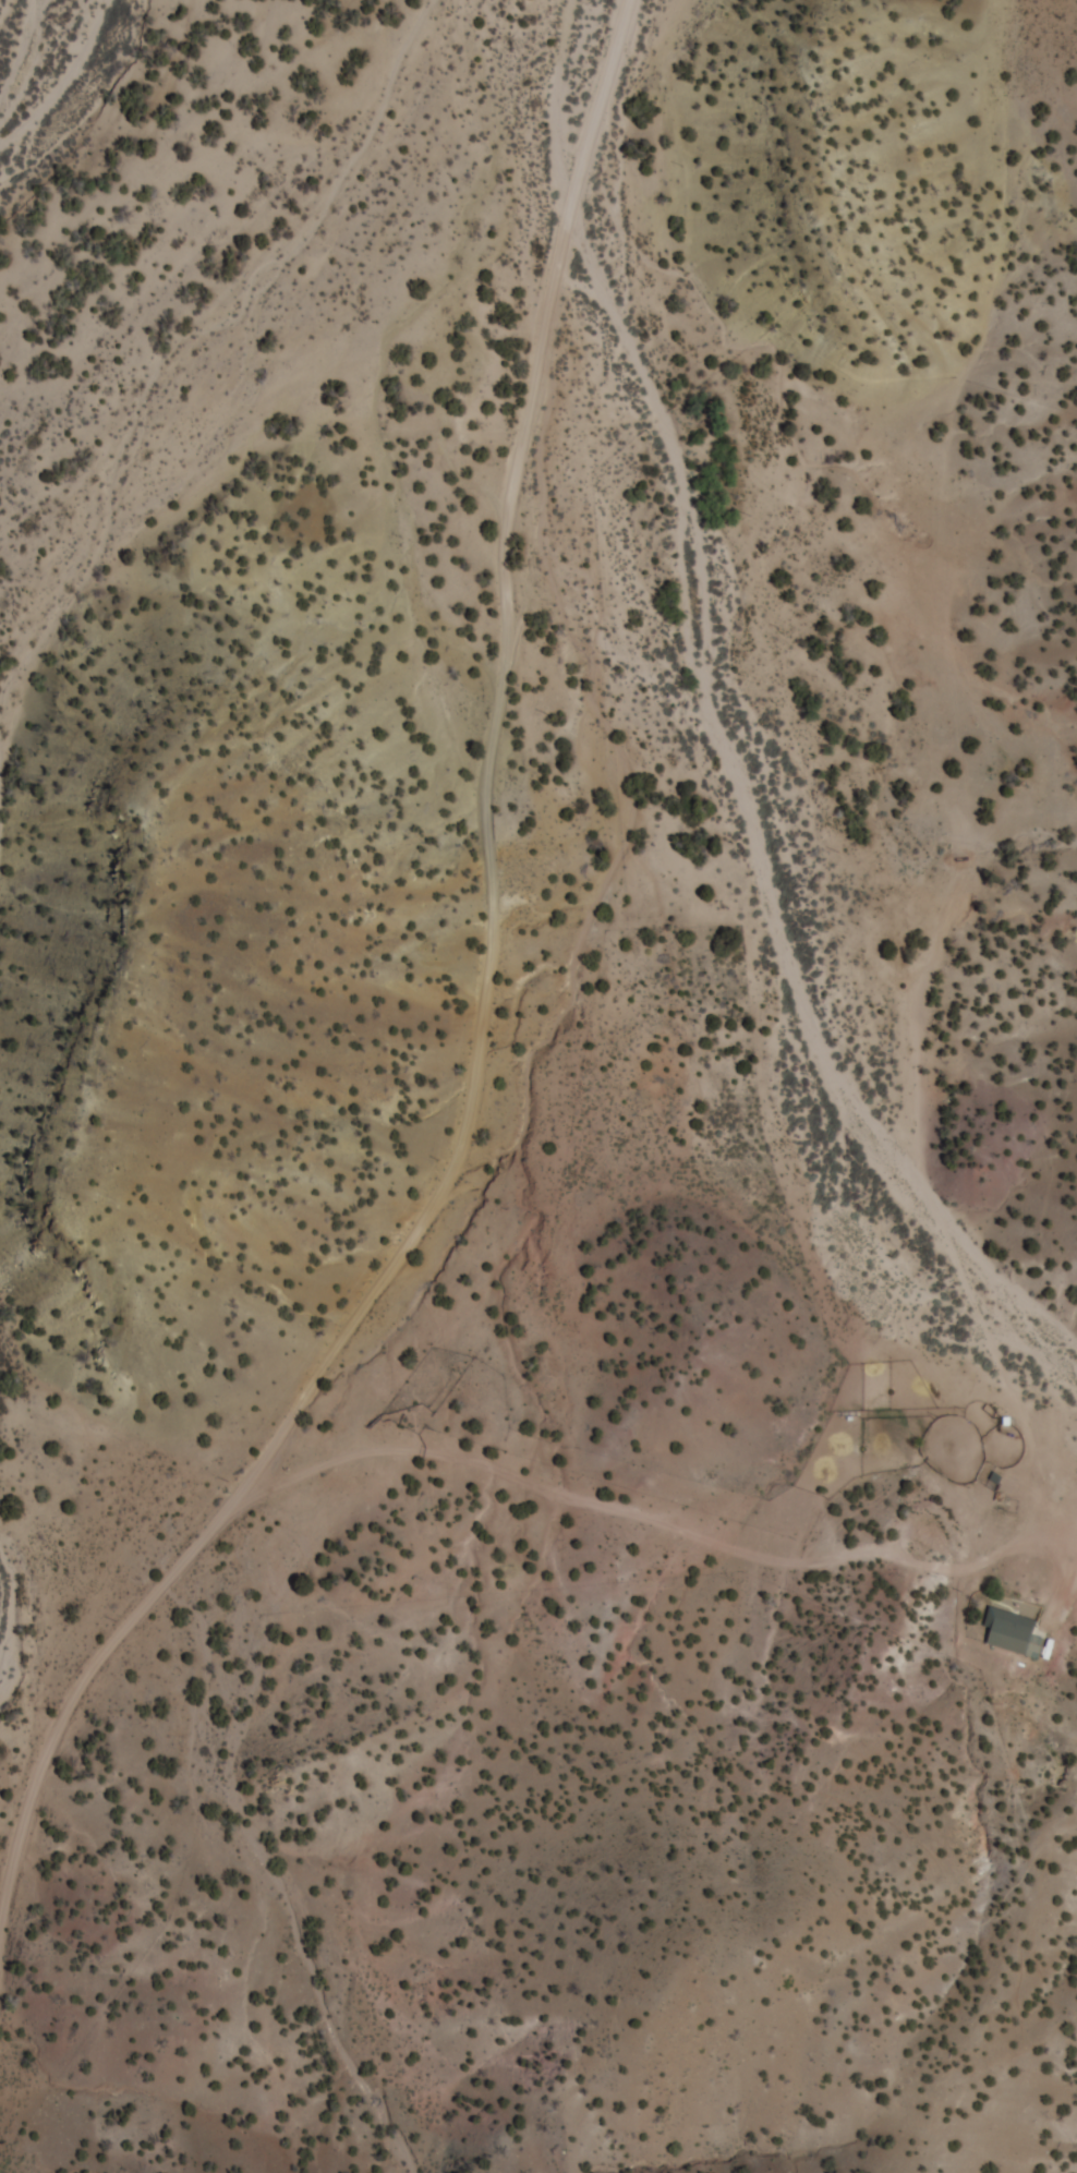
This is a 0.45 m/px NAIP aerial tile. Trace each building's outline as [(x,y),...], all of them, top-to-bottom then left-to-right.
[(1049,1654),(993,1638),(999,1617),(991,1615),(995,1599),(1044,1614),(1040,1629),(1054,1633),(1049,1654)]
